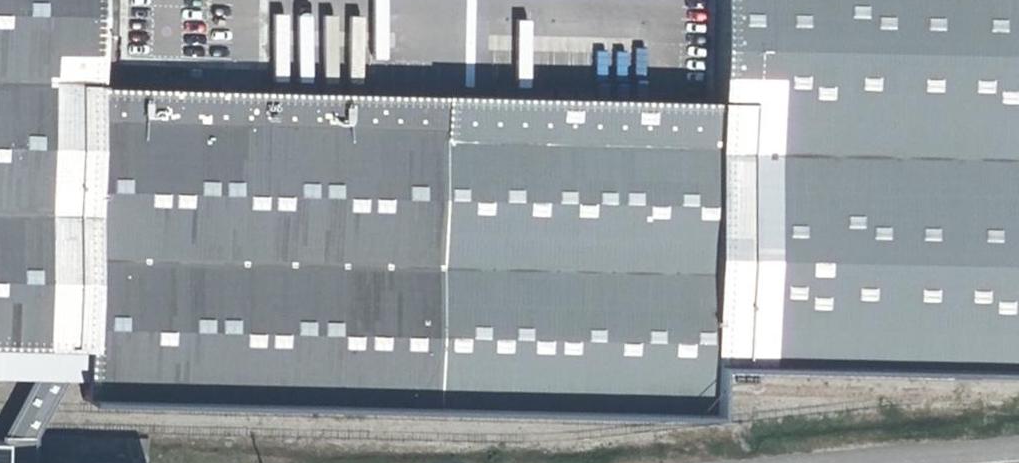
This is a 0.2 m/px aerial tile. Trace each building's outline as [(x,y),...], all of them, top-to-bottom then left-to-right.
[(435,87),(84,81),(84,0),(0,0),(0,340),(77,342),(77,379),(77,393),(707,411),(707,391),(707,363),(1018,367),(1018,0),(711,0),(707,94),(706,138),(433,132),(435,87)] [(706,138),(707,94),(471,88),(435,87),(433,132),(706,138)] [(0,340),(0,376),(77,379),(77,342),(0,340)] [(19,441),(18,440),(0,440),(0,462),(18,462),(19,441)]
